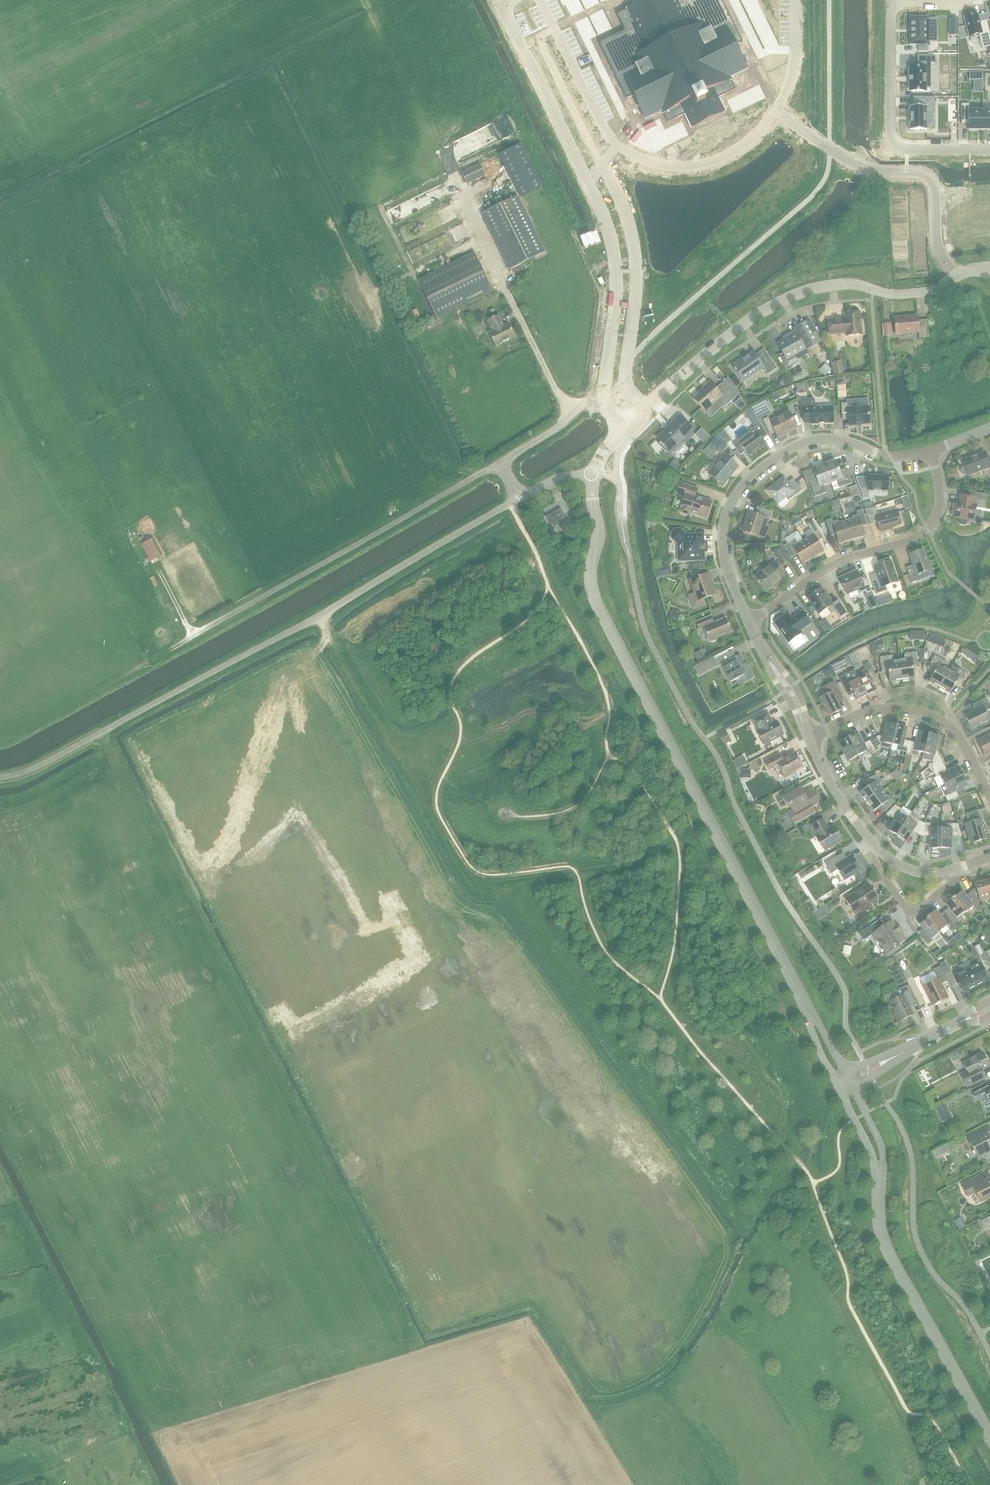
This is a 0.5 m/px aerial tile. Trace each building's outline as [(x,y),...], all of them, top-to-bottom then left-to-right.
[(599,42),(627,98),(634,94),(646,118),(662,110),(668,121),(686,113),(693,126),(726,110),(719,96),(737,87),(731,76),(748,68),(736,44),(744,40),(723,0),(634,0),(636,3),(617,13),(625,29),(599,42)] [(964,17),(969,37),(978,35),(982,48),(989,46),(989,34),(987,21),(980,23),(978,14),(964,17)] [(928,17),(910,17),(910,45),(918,45),(918,51),(928,52),(928,41),(936,41),(936,19),(928,19),(928,17)] [(910,76),(909,76),(909,81),(910,81),(910,91),(927,91),(927,87),(932,87),(932,78),(927,78),(927,63),(935,63),(935,55),(918,55),(918,67),(910,67),(910,76)] [(591,61),(589,57),(581,61),(584,65),(591,61)] [(982,72),(970,71),(970,80),(973,80),(982,80),(982,72)] [(913,108),(910,108),(910,132),(927,132),(927,115),(935,115),(935,101),(913,101),(913,108)] [(972,104),(965,104),(965,124),(971,124),(971,130),(985,130),(985,110),(972,110),(972,104)] [(452,158),(505,135),(499,121),(446,144),(452,158)] [(512,148),(500,153),(521,196),(532,191),(543,186),(522,143),(512,148)] [(462,173),(467,184),(485,175),(480,164),(462,173)] [(482,214),(509,270),(545,252),(518,196),(482,214)] [(418,280),(437,318),(493,291),(474,252),(418,280)] [(412,311),(418,322),(422,320),(416,309),(412,311)] [(841,319),(828,320),(830,334),(846,333),(846,336),(862,334),(862,331),(860,312),(844,313),(845,320),(841,320),(841,319)] [(489,333),(495,346),(515,337),(509,323),(504,326),(498,315),(487,320),(493,331),(489,333)] [(894,317),(896,334),(918,332),(919,338),(929,337),(928,320),(918,320),(918,315),(894,317)] [(788,336),(787,335),(788,337),(785,339),(784,338),(785,341),(778,344),(777,344),(789,364),(789,363),(787,360),(796,355),(798,358),(807,352),(805,348),(811,344),(812,345),(812,344),(819,340),(808,320),(807,320),(808,321),(801,325),(801,324),(800,324),(801,325),(794,329),(794,328),(793,329),(795,332),(788,336)] [(891,323),(883,323),(884,335),(892,335),(891,323)] [(768,374),(777,368),(764,349),(756,355),(753,351),(742,359),(741,358),(732,365),(747,387),(744,381),(764,368),(768,374)] [(844,373),(841,361),(833,363),(836,375),(844,373)] [(826,365),(820,371),(825,376),(831,370),(826,365)] [(725,406),(735,397),(725,385),(718,391),(710,382),(703,389),(704,390),(694,399),(705,411),(719,399),(725,406)] [(837,385),(838,398),(846,397),(845,385),(837,385)] [(815,399),(800,400),(805,420),(811,419),(811,424),(833,422),(832,406),(815,407),(815,399)] [(760,402),(753,406),(758,418),(766,414),(760,402)] [(870,423),(869,407),(848,408),(847,403),(841,403),(842,419),(848,419),(849,425),(857,424),(857,423),(870,423)] [(750,407),(743,412),(749,420),(755,415),(750,407)] [(785,432),(796,427),(789,412),(770,422),(768,417),(762,420),(769,434),(775,431),(778,437),(785,433),(785,432)] [(693,430),(679,416),(657,438),(661,442),(660,444),(665,449),(667,448),(671,452),(693,430)] [(730,437),(747,424),(742,416),(724,429),(730,437)] [(737,440),(738,442),(733,445),(740,455),(745,451),(749,456),(765,444),(761,439),(767,434),(760,423),(748,431),(749,431),(737,440)] [(722,428),(717,433),(722,439),(727,434),(722,428)] [(702,442),(708,437),(703,431),(697,436),(702,442)] [(716,434),(709,443),(721,454),(727,446),(716,434)] [(968,475),(968,476),(989,468),(989,461),(988,462),(985,452),(962,460),(965,467),(962,468),(961,471),(962,474),(965,476),(968,475)] [(724,455),(709,473),(722,485),(728,478),(727,477),(731,472),(732,473),(738,466),(724,455)] [(835,460),(824,464),(831,483),(838,480),(840,487),(852,483),(847,468),(839,471),(835,460)] [(824,485),(831,483),(824,464),(813,468),(817,479),(809,482),(815,497),(826,492),(824,485)] [(664,474),(656,471),(654,476),(662,479),(664,474)] [(868,476),(855,476),(858,483),(863,498),(868,498),(868,490),(888,490),(888,475),(868,475),(868,476)] [(767,490),(777,503),(780,507),(783,507),(788,503),(788,501),(802,490),(793,478),(788,483),(784,478),(767,490)] [(706,517),(711,501),(695,496),(697,488),(680,482),(677,493),(685,496),(680,509),(681,509),(680,512),(690,515),(691,512),(706,517)] [(967,523),(967,519),(974,520),(976,505),(973,505),(974,497),(960,495),(959,502),(955,502),(953,517),(959,518),(958,522),(960,524),(964,525),(967,523)] [(839,500),(831,502),(832,508),(841,506),(839,500)] [(871,500),(863,503),(863,504),(865,509),(873,506),(871,500)] [(771,511),(757,506),(755,514),(749,512),(742,531),(758,536),(765,518),(769,519),(771,511)] [(875,507),(865,509),(870,525),(877,523),(880,531),(888,529),(887,527),(901,524),(897,510),(877,515),(875,507)] [(557,524),(567,519),(561,508),(546,517),(552,528),(558,525),(557,524)] [(853,518),(846,521),(852,540),(865,536),(862,526),(867,524),(863,509),(857,511),(858,514),(852,516),(853,518)] [(803,523),(799,516),(792,520),(796,527),(803,523)] [(781,519),(781,523),(785,527),(790,522),(790,521),(783,517),(781,519)] [(839,544),(852,540),(846,521),(839,523),(838,521),(833,522),(832,519),(826,521),(831,536),(836,534),(839,544)] [(808,538),(803,541),(813,557),(823,551),(817,541),(823,538),(813,521),(807,524),(810,529),(804,533),(808,538)] [(675,530),(672,533),(672,538),(678,543),(681,543),(681,552),(678,552),(679,560),(704,559),(703,534),(686,535),(680,530),(675,530)] [(803,564),(813,557),(803,541),(799,544),(795,538),(784,545),(791,557),(797,554),(803,564)] [(150,561),(161,555),(153,539),(142,545),(150,561)] [(789,560),(781,546),(773,551),(782,565),(789,560)] [(913,565),(906,567),(912,583),(919,581),(916,575),(933,569),(930,561),(928,562),(924,549),(909,554),(913,565)] [(871,579),(876,595),(888,591),(886,586),(898,581),(892,560),(874,566),(878,577),(871,579)] [(755,576),(765,590),(785,577),(775,563),(755,576)] [(658,576),(670,574),(668,566),(657,568),(658,576)] [(857,570),(839,578),(842,586),(843,586),(847,594),(857,590),(859,594),(865,591),(867,594),(872,592),(867,579),(861,581),(857,570)] [(709,573),(689,580),(694,594),(696,593),(699,600),(716,594),(710,580),(711,580),(709,573)] [(154,576),(150,578),(155,587),(159,586),(154,576)] [(832,604),(822,588),(808,598),(818,614),(827,608),(831,614),(836,611),(841,617),(847,613),(838,600),(832,604)] [(881,597),(875,599),(878,606),(878,607),(881,605),(884,604),(881,597)] [(875,599),(868,601),(871,608),(878,606),(875,599)] [(669,616),(678,620),(681,612),(672,609),(669,616)] [(788,615),(776,624),(788,642),(801,633),(800,630),(811,623),(802,611),(791,619),(788,615)] [(717,638),(731,632),(726,618),(714,623),(711,616),(696,622),(699,630),(704,628),(709,641),(710,640),(711,641),(712,642),(717,640),(717,639),(717,638)] [(829,624),(822,628),(826,634),(833,629),(829,624)] [(778,636),(776,638),(782,647),(785,645),(778,636)] [(928,643),(936,646),(939,640),(930,637),(928,643)] [(970,651),(966,648),(962,653),(968,657),(971,652),(971,651),(970,651)] [(693,653),(697,660),(704,656),(701,650),(693,653)] [(717,666),(721,664),(731,681),(735,679),(735,680),(738,679),(740,684),(742,683),(753,677),(748,667),(747,668),(740,654),(735,657),(732,651),(715,660),(713,657),(694,667),(698,675),(717,665),(717,666)] [(905,659),(899,660),(902,680),(914,678),(913,668),(919,667),(917,652),(904,654),(905,659)] [(847,656),(850,663),(857,659),(853,653),(847,656)] [(890,682),(902,680),(899,660),(893,661),(893,655),(880,657),(882,672),(889,671),(890,682)] [(929,681),(939,687),(950,670),(943,666),(946,661),(935,655),(927,668),(934,672),(929,681)] [(841,668),(838,662),(831,666),(834,672),(841,668)] [(864,676),(858,679),(867,695),(877,690),(872,680),(877,678),(869,662),(864,665),(866,669),(862,671),(864,676)] [(953,663),(950,670),(939,687),(950,693),(955,684),(960,687),(968,674),(959,669),(960,667),(953,663)] [(857,700),(867,695),(858,679),(854,670),(839,678),(847,693),(852,690),(857,700)] [(829,716),(842,709),(837,700),(842,698),(834,682),(823,687),(827,694),(820,698),(829,716)] [(972,728),(989,719),(985,711),(989,709),(989,705),(986,697),(974,704),(977,710),(965,716),(972,728)] [(781,731),(783,729),(780,724),(778,724),(776,721),(772,723),(767,713),(753,720),(756,727),(757,727),(759,730),(757,731),(764,744),(783,734),(781,731)] [(871,739),(869,741),(875,752),(877,751),(880,749),(881,746),(891,749),(892,745),(897,725),(886,723),(883,736),(879,735),(871,739)] [(907,728),(897,725),(892,745),(898,746),(896,752),(898,755),(906,757),(907,753),(910,741),(904,740),(907,728)] [(731,741),(725,729),(717,733),(723,745),(731,741)] [(918,752),(924,753),(929,734),(919,731),(916,743),(910,741),(907,753),(917,756),(918,752)] [(858,733),(849,738),(858,756),(863,753),(864,755),(866,756),(869,754),(869,755),(875,752),(869,741),(864,743),(861,738),(858,733)] [(931,767),(933,771),(945,766),(939,754),(935,753),(939,736),(929,734),(924,753),(934,756),(931,767)] [(978,740),(985,755),(989,753),(989,734),(978,740)] [(849,760),(858,756),(849,738),(839,743),(845,753),(839,756),(845,768),(851,765),(849,760)] [(779,753),(764,761),(769,770),(774,767),(777,772),(781,770),(785,778),(793,773),(792,772),(803,766),(795,752),(783,759),(779,753)] [(918,767),(922,777),(933,773),(930,763),(918,767)] [(940,775),(944,784),(962,776),(958,766),(947,771),(945,766),(933,771),(936,777),(940,775)] [(740,778),(748,778),(748,769),(740,769),(740,778)] [(866,802),(883,790),(879,785),(881,782),(876,774),(865,780),(869,786),(859,792),(866,802)] [(967,785),(962,776),(944,784),(940,786),(947,801),(959,796),(956,790),(967,785)] [(805,794),(801,787),(782,797),(786,805),(788,804),(789,805),(792,810),(788,812),(794,824),(815,812),(812,807),(821,801),(816,793),(813,794),(811,790),(805,794)] [(886,795),(883,790),(866,802),(873,811),(882,805),(886,811),(895,801),(890,794),(886,795)] [(939,795),(928,798),(932,803),(942,804),(943,804),(939,795)] [(755,804),(753,808),(754,810),(761,812),(763,811),(764,807),(763,805),(757,803),(755,804)] [(897,835),(908,818),(899,813),(901,809),(895,805),(886,814),(894,819),(888,829),(897,835)] [(988,831),(977,810),(966,813),(969,823),(965,824),(971,843),(986,838),(984,832),(988,831)] [(912,831),(921,836),(924,823),(919,820),(920,819),(911,813),(908,818),(897,835),(906,841),(912,831)] [(823,819),(812,826),(817,836),(825,850),(842,840),(833,826),(829,829),(823,819)] [(806,823),(798,828),(801,834),(809,829),(806,823)] [(924,823),(921,836),(930,836),(930,848),(941,848),(941,828),(930,828),(930,823),(924,823)] [(946,828),(941,828),(941,848),(951,848),(951,836),(962,836),(958,823),(946,823),(946,828)] [(817,852),(823,848),(816,835),(809,839),(817,852)] [(845,880),(860,870),(851,855),(843,860),(840,855),(825,864),(831,873),(838,869),(845,880)] [(985,881),(975,884),(976,887),(972,890),(974,894),(978,893),(980,900),(989,898),(985,881)] [(845,899),(851,908),(860,910),(863,915),(873,909),(869,904),(878,898),(868,884),(845,899)] [(979,904),(974,894),(972,890),(966,895),(962,891),(955,897),(954,896),(953,897),(966,912),(973,906),(975,908),(979,904)] [(964,913),(966,912),(953,897),(945,903),(948,908),(944,911),(954,924),(957,921),(959,920),(957,918),(964,912),(964,913)] [(820,908),(813,912),(818,920),(825,916),(820,908)] [(936,910),(927,917),(940,933),(941,932),(940,931),(947,925),(949,928),(954,924),(944,911),(939,915),(936,910)] [(940,933),(927,917),(926,918),(927,918),(920,924),(923,928),(918,932),(928,944),(933,940),(932,939),(940,933)] [(891,921),(885,925),(881,918),(858,933),(863,940),(872,934),(876,940),(877,938),(886,952),(903,940),(891,921)] [(957,934),(956,939),(958,942),(964,938),(960,932),(957,934)] [(841,952),(850,953),(851,943),(842,943),(841,952)] [(939,949),(933,953),(936,957),(942,952),(939,949)] [(989,968),(989,965),(984,953),(979,956),(986,971),(989,968)] [(964,963),(976,986),(987,980),(979,963),(972,967),(969,961),(964,963)] [(964,992),(976,986),(964,963),(960,966),(963,972),(956,975),(964,992)] [(896,965),(889,968),(893,976),(900,972),(896,965)] [(924,986),(923,986),(932,1005),(948,997),(942,984),(948,981),(944,973),(942,969),(940,966),(933,970),(934,972),(937,979),(924,986)] [(950,970),(944,973),(948,981),(951,988),(957,985),(950,970)] [(899,997),(889,1002),(895,1013),(894,1013),(898,1021),(905,1018),(913,1014),(906,1001),(913,998),(906,986),(896,991),(899,997)] [(983,1053),(963,1063),(967,1071),(961,1074),(967,1087),(982,1079),(978,1071),(989,1066),(983,1053)] [(989,1091),(989,1090),(989,1089),(986,1082),(972,1090),(975,1097),(985,1092),(985,1094),(989,1103),(989,1091)] [(940,1105),(934,1108),(941,1123),(948,1120),(940,1105)] [(988,1126),(970,1135),(973,1141),(970,1142),(979,1160),(987,1156),(986,1154),(989,1152),(989,1139),(989,1138),(989,1130),(988,1126)] [(980,1184),(976,1177),(962,1184),(968,1196),(975,1192),(980,1201),(986,1198),(989,1196),(989,1179),(980,1184)] [(981,1221),(985,1229),(989,1226),(989,1216),(981,1221)] [(959,1218),(954,1221),(959,1229),(963,1227),(959,1218)]
